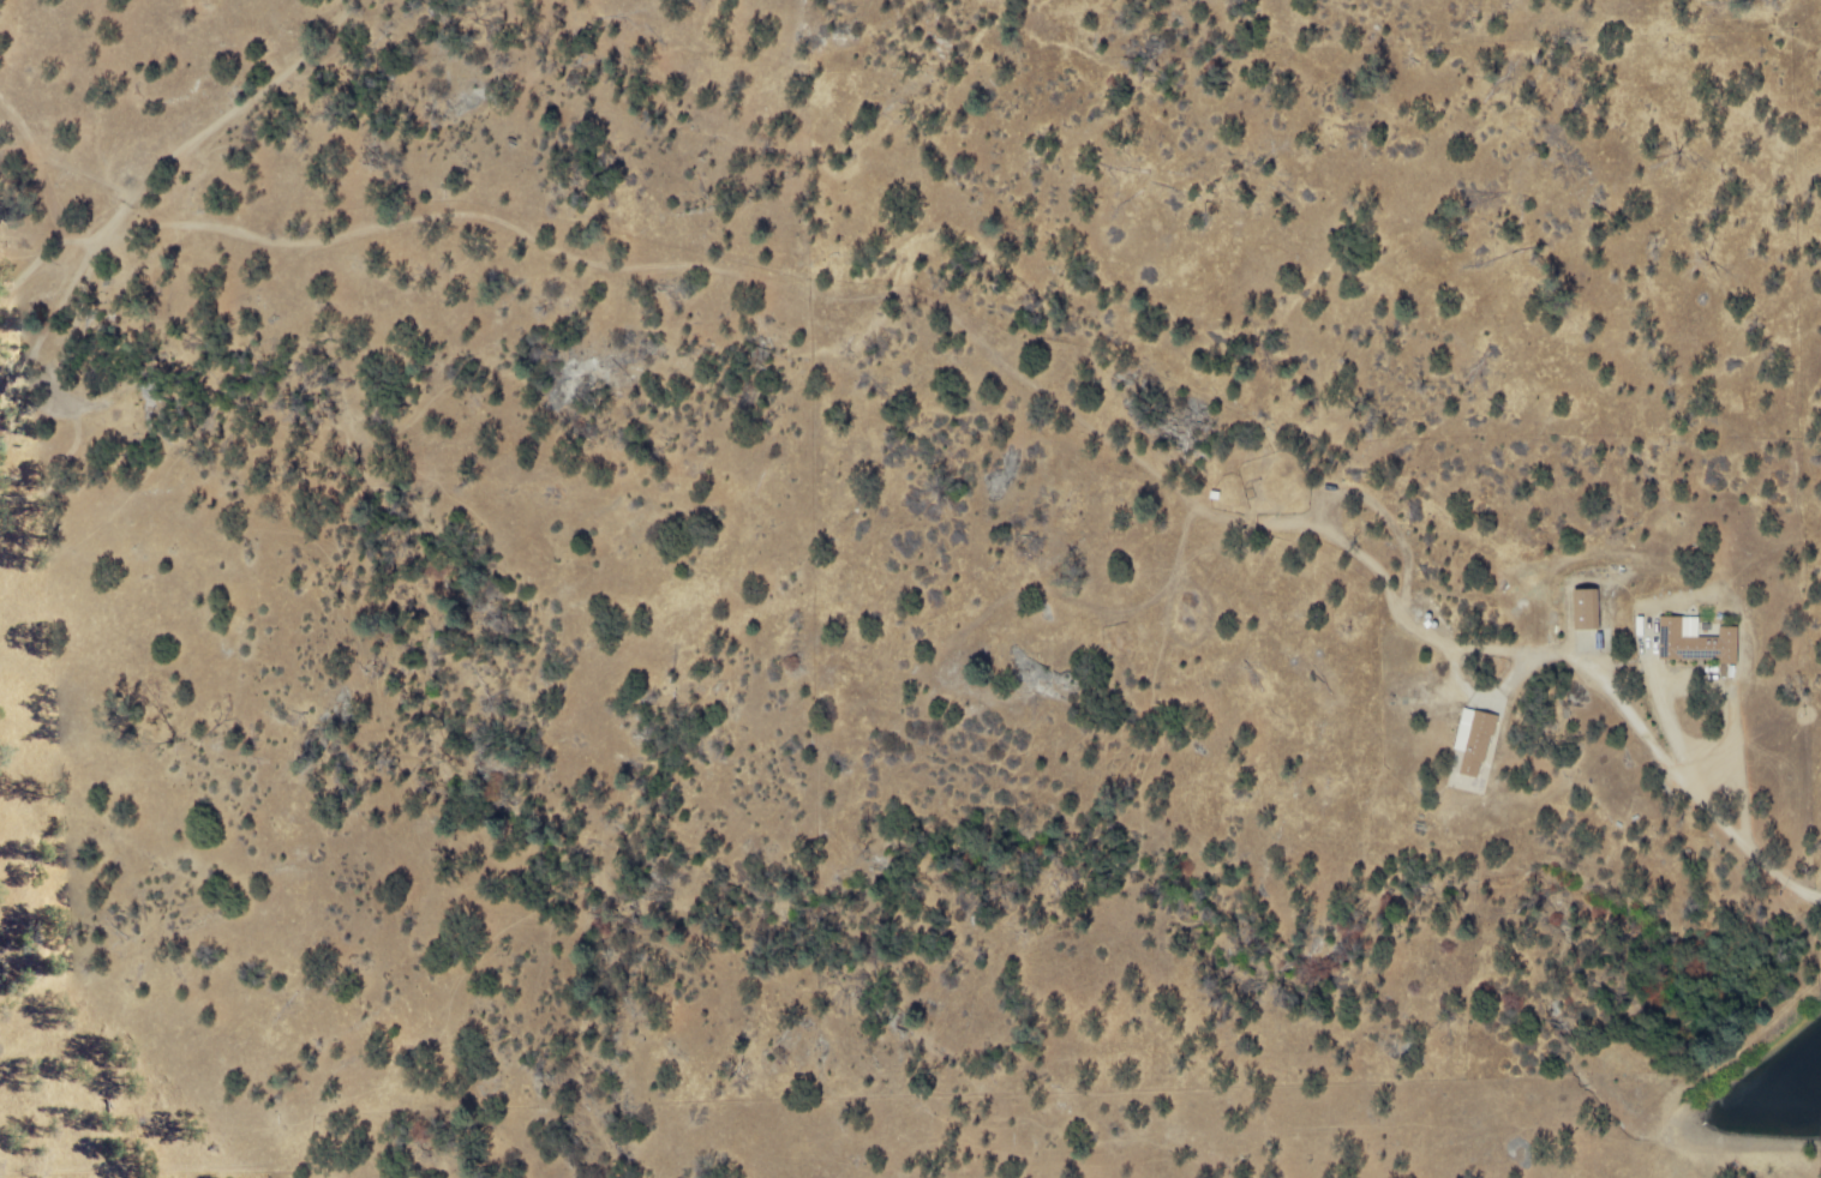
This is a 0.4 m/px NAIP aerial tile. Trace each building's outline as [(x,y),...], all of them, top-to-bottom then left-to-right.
[(1580,631),(1604,631),(1603,591),(1579,592),(1580,631)] [(1742,628),(1724,628),(1724,638),(1703,638),(1703,618),(1664,617),(1664,662),(1742,662),(1742,628)] [(1465,775),(1487,779),(1499,716),(1468,709),(1459,751),(1469,753),(1465,775)]
